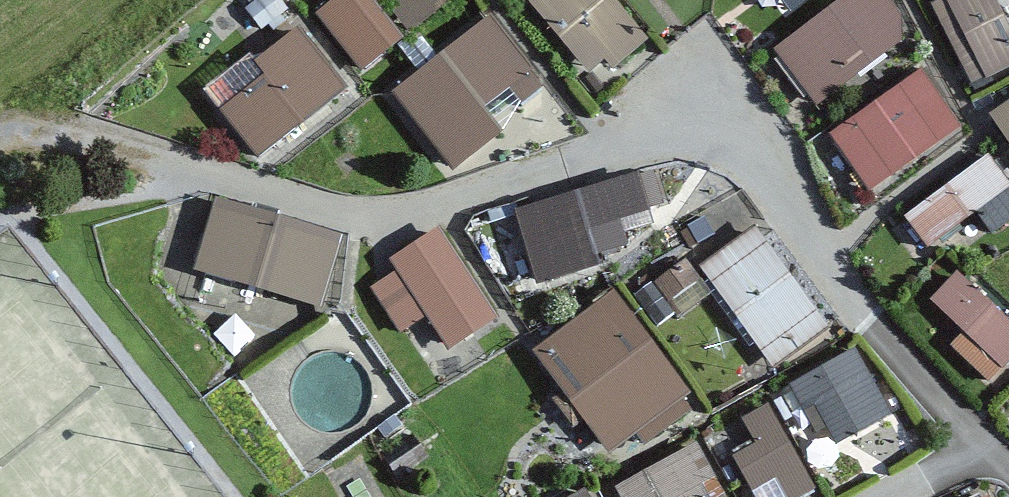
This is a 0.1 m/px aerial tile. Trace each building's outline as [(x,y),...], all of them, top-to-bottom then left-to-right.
[(246,12),(262,33),(288,13),(278,0),(261,0),(246,12)] [(315,16),(367,83),(464,10),(456,0),(384,0),(376,5),(372,0),(336,0),(315,16)] [(590,94),(648,51),(610,0),(521,0),(590,94)] [(885,0),(849,0),(775,56),(814,107),(902,47),(902,20),(885,0)] [(974,90),(1008,73),(1008,0),(998,4),(996,0),(931,0),(974,90)] [(493,30),(399,100),(462,183),(507,150),(489,126),(539,89),(493,30)] [(356,106),(298,33),(256,66),(264,83),(222,115),(259,162),(300,130),(310,143),(356,106)] [(960,132),(921,77),(830,140),(869,195),(960,132)] [(989,116),(1008,149),(1008,104),(989,116)] [(988,162),(905,224),(928,255),(1008,196),(1008,190),(988,162)] [(656,176),(521,212),(530,246),(665,209),(656,176)] [(339,237),(225,201),(202,272),(317,308),(339,237)] [(500,324),(441,232),(391,264),(401,280),(378,295),(405,338),(427,324),(448,357),(500,324)] [(824,329),(758,233),(703,270),(770,366),(824,329)] [(962,279),(915,326),(984,394),(1008,369),(1008,326),(962,279)] [(696,411),(617,298),(535,355),(614,468),(696,411)] [(891,421),(856,356),(784,393),(798,419),(820,408),(841,447),(891,421)] [(743,417),(756,441),(733,454),(756,496),(797,496),(816,487),(770,403),(743,417)] [(695,451),(615,496),(722,496),(695,451)]
